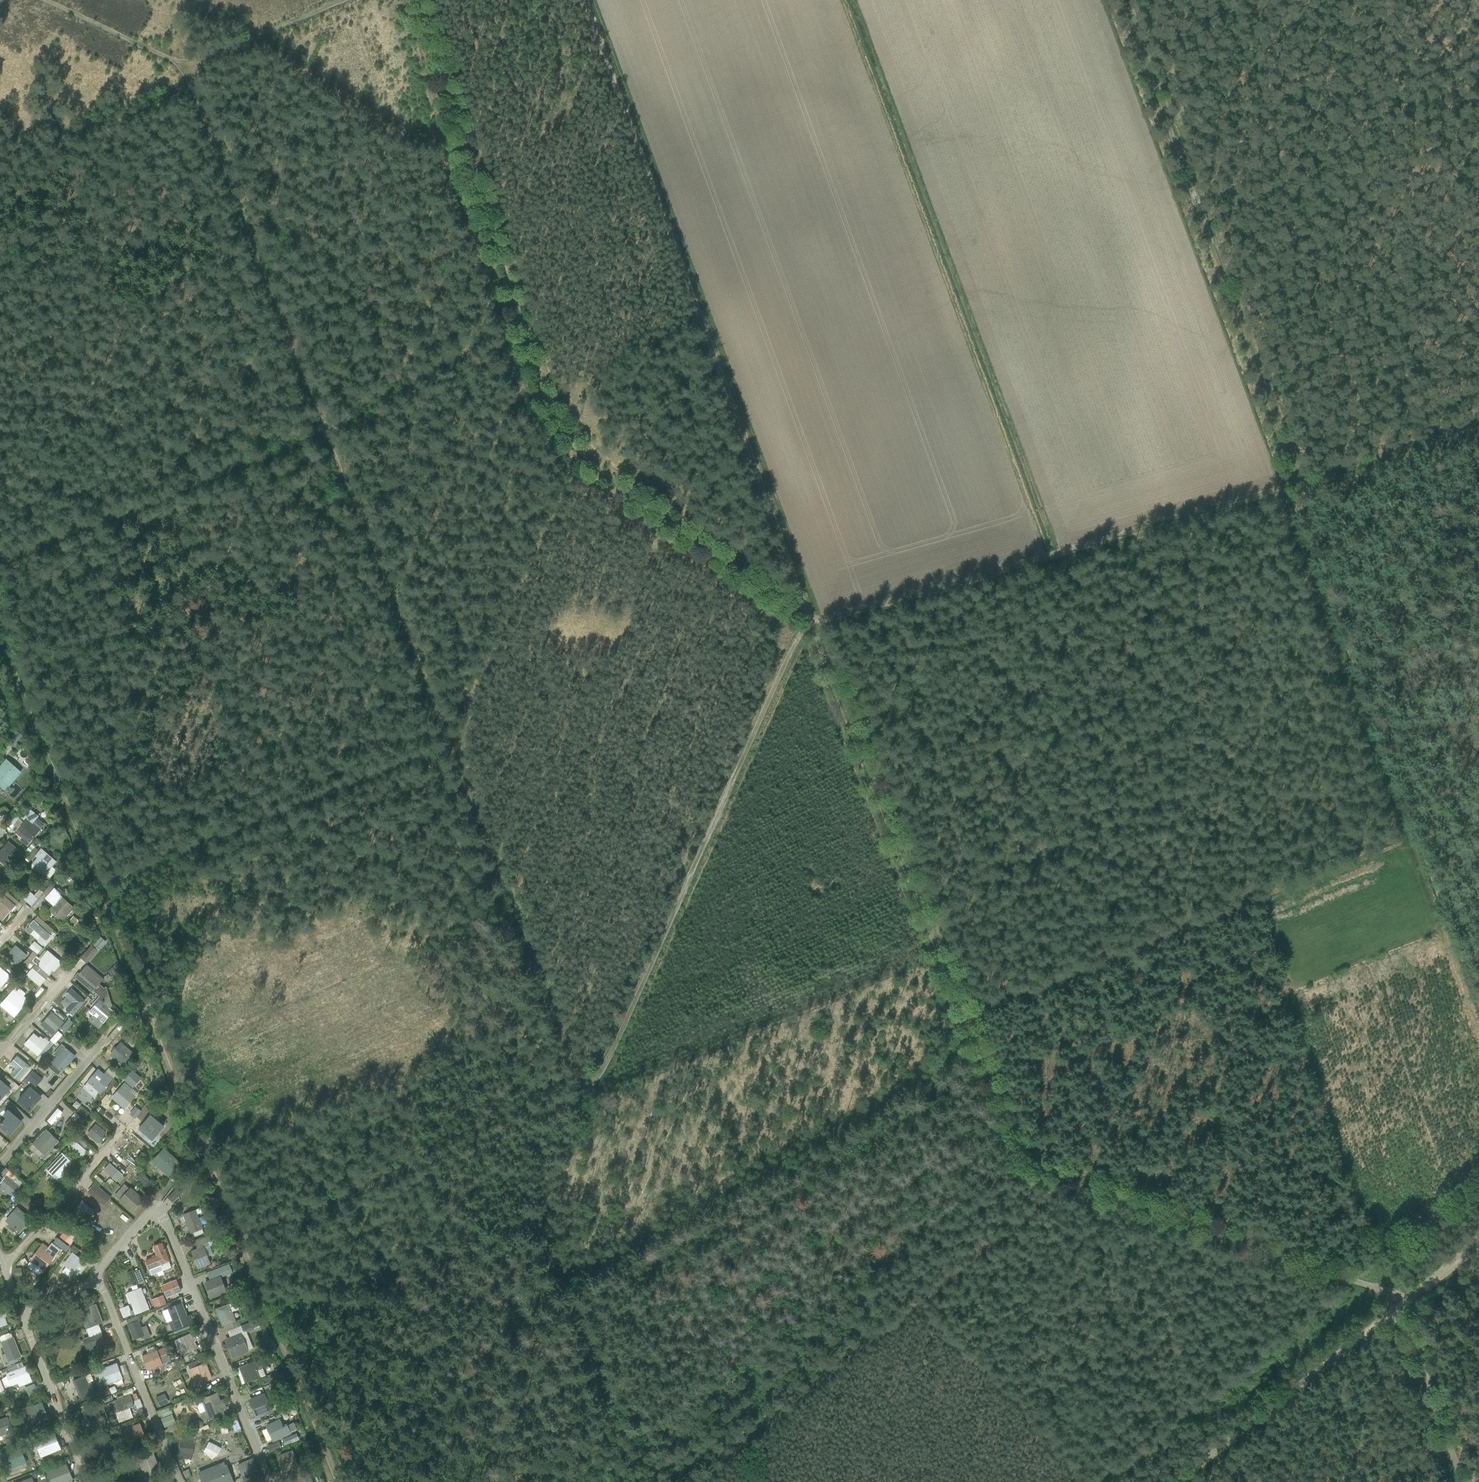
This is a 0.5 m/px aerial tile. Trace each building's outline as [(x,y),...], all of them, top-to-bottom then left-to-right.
[(21,773),(6,760),(0,767),(0,787),(4,791),(8,786),(9,787),(21,773)] [(19,840),(26,847),(40,830),(33,824),(38,817),(29,809),(22,816),(17,813),(10,822),(18,829),(15,833),(21,838),(19,840)] [(22,854),(8,841),(0,851),(0,862),(8,869),(22,854)] [(39,851),(35,848),(26,859),(29,862),(39,851)] [(52,867),(57,862),(41,849),(34,856),(36,858),(32,864),(33,865),(31,867),(36,872),(38,869),(45,875),(49,878),(55,870),(52,867)] [(47,897),(54,889),(53,888),(55,885),(53,883),(43,894),(47,897)] [(48,911),(61,923),(74,908),(60,895),(61,894),(54,888),(54,889),(47,897),(45,899),(53,906),(48,911)] [(26,902),(31,907),(38,899),(43,892),(39,889),(34,896),(28,891),(22,898),(19,902),(20,903),(23,906),(26,902)] [(20,903),(19,902),(5,891),(2,894),(0,896),(0,920),(2,921),(11,911),(12,912),(16,908),(16,907),(20,903)] [(52,932),(53,930),(38,916),(34,921),(33,920),(29,926),(26,929),(26,932),(29,935),(31,934),(37,940),(37,942),(41,946),(42,945),(45,947),(56,935),(52,932)] [(68,922),(73,927),(79,921),(73,916),(68,922)] [(91,948),(96,952),(105,942),(100,938),(91,948)] [(37,955),(42,948),(34,942),(29,948),(37,955)] [(17,966),(26,955),(15,945),(6,956),(17,966)] [(81,959),(86,964),(96,952),(91,948),(81,959)] [(54,972),(62,963),(47,951),(46,952),(45,951),(38,958),(37,957),(32,962),(35,965),(49,976),(53,972),(54,972)] [(37,957),(37,956),(33,952),(14,972),(15,973),(19,977),(32,962),(37,957)] [(64,965),(69,970),(76,962),(70,957),(64,965)] [(108,972),(113,977),(120,971),(116,963),(108,972)] [(45,980),(49,976),(35,965),(26,975),(40,987),(46,980),(45,980)] [(88,1020),(99,1029),(113,1011),(110,1008),(111,1006),(106,987),(104,988),(99,984),(103,979),(87,965),(79,974),(78,973),(75,977),(93,993),(94,992),(99,997),(92,1006),(93,1007),(88,1013),(92,1016),(88,1020)] [(13,976),(15,973),(14,972),(7,966),(5,969),(13,976)] [(11,977),(0,967),(0,988),(0,987),(1,988),(11,977)] [(14,1017),(25,1004),(20,999),(22,997),(14,990),(0,1005),(0,1006),(14,1017)] [(55,1033),(64,1023),(52,1012),(41,1025),(46,1029),(47,1027),(55,1033)] [(60,1030),(64,1034),(73,1023),(68,1020),(60,1030)] [(38,1057),(50,1042),(45,1038),(43,1039),(40,1037),(39,1038),(33,1033),(24,1045),(38,1057)] [(120,1069),(134,1054),(121,1042),(109,1055),(116,1062),(115,1064),(120,1069)] [(50,1064),(62,1073),(75,1057),(61,1045),(53,1055),(56,1057),(50,1064)] [(19,1081),(31,1068),(17,1056),(10,1064),(9,1063),(4,1068),(19,1081)] [(104,1074),(98,1069),(87,1082),(87,1083),(83,1088),(94,1098),(99,1092),(101,1094),(105,1089),(108,1092),(113,1086),(110,1083),(117,1074),(110,1067),(104,1074)] [(124,1080),(132,1088),(141,1078),(133,1070),(124,1080)] [(26,1079),(35,1088),(43,1079),(33,1071),(26,1079)] [(11,1089),(0,1079),(0,1102),(11,1089)] [(112,1099),(124,1110),(138,1094),(124,1083),(112,1099)] [(27,1112),(41,1097),(39,1095),(41,1093),(36,1089),(34,1091),(30,1086),(16,1101),(27,1112)] [(84,1117),(88,1112),(81,1106),(77,1111),(84,1117)] [(101,1117),(105,1113),(99,1107),(95,1112),(101,1117)] [(47,1121),(52,1125),(62,1112),(57,1108),(47,1121)] [(10,1136),(22,1122),(8,1109),(3,1115),(6,1118),(0,1125),(0,1127),(10,1136)] [(77,1123),(81,1119),(75,1114),(71,1118),(77,1123)] [(71,1132),(78,1125),(70,1118),(64,1125),(71,1132)] [(106,1132),(110,1128),(99,1118),(96,1123),(106,1132)] [(148,1148),(162,1131),(146,1118),(141,1125),(137,1130),(136,1130),(129,1139),(136,1144),(139,1140),(148,1148)] [(103,1137),(107,1133),(96,1124),(87,1134),(98,1143),(101,1145),(106,1139),(103,1137)] [(44,1155),(44,1156),(58,1141),(46,1129),(32,1144),(33,1145),(29,1149),(35,1154),(36,1153),(41,1158),(44,1155)] [(62,1136),(66,1140),(72,1133),(68,1130),(62,1136)] [(68,1147),(81,1159),(87,1152),(85,1150),(87,1146),(79,1139),(76,1142),(74,1140),(68,1147)] [(152,1162),(168,1177),(181,1164),(164,1149),(152,1162)] [(76,1165),(62,1153),(46,1170),(59,1183),(76,1165)] [(132,1167),(136,1162),(130,1157),(126,1162),(132,1167)] [(129,1172),(132,1168),(124,1161),(121,1166),(129,1172)] [(122,1176),(123,1175),(109,1163),(103,1170),(117,1182),(117,1181),(119,1183),(124,1178),(122,1176)] [(20,1187),(19,1186),(23,1182),(6,1168),(0,1174),(3,1177),(0,1181),(0,1183),(1,1184),(0,1185),(0,1191),(9,1199),(20,1187)] [(154,1196),(159,1190),(141,1173),(136,1178),(154,1196)] [(104,1206),(111,1198),(94,1184),(87,1192),(104,1206)] [(131,1213),(144,1200),(130,1187),(129,1189),(124,1184),(114,1195),(119,1200),(118,1200),(131,1213)] [(167,1198),(172,1203),(182,1193),(176,1188),(167,1198)] [(82,1225),(94,1211),(82,1201),(70,1215),(82,1225)] [(5,1221),(19,1234),(32,1220),(18,1207),(5,1221)] [(194,1237),(204,1233),(202,1229),(203,1229),(197,1214),(202,1213),(200,1208),(195,1210),(182,1215),(190,1234),(193,1233),(194,1237)] [(207,1231),(213,1229),(210,1221),(204,1224),(207,1231)] [(68,1244),(70,1245),(75,1238),(65,1230),(60,1238),(59,1237),(54,1244),(63,1251),(68,1244)] [(198,1269),(210,1264),(207,1257),(213,1254),(210,1246),(221,1242),(217,1233),(194,1242),(197,1248),(190,1251),(198,1269)] [(75,1244),(80,1247),(84,1242),(79,1238),(75,1244)] [(42,1244),(29,1261),(30,1262),(28,1265),(28,1268),(37,1275),(40,1274),(43,1271),(43,1272),(60,1250),(51,1243),(48,1248),(42,1244)] [(163,1271),(171,1268),(169,1262),(170,1262),(162,1243),(152,1247),(156,1256),(145,1260),(149,1270),(151,1275),(162,1271),(163,1271)] [(73,1273),(77,1276),(87,1263),(76,1255),(79,1250),(74,1245),(70,1250),(72,1252),(62,1264),(66,1268),(62,1272),(69,1277),(73,1273)] [(210,1299),(227,1293),(221,1278),(233,1273),(229,1264),(207,1273),(210,1280),(204,1283),(210,1299)] [(139,1284),(144,1282),(140,1270),(134,1272),(134,1271),(133,1271),(137,1283),(139,1283),(139,1284)] [(166,1298),(181,1292),(176,1279),(161,1285),(166,1298)] [(132,1316),(150,1310),(141,1288),(126,1293),(133,1310),(131,1311),(129,1305),(119,1309),(123,1319),(132,1315),(132,1316)] [(154,1307),(166,1303),(163,1295),(151,1300),(154,1307)] [(232,1323),(236,1322),(232,1312),(239,1309),(236,1302),(230,1304),(215,1309),(222,1327),(218,1329),(220,1334),(228,1331),(241,1326),(239,1321),(233,1324),(232,1323)] [(89,1358),(108,1351),(99,1324),(103,1323),(96,1303),(79,1310),(89,1336),(82,1339),(89,1358)] [(171,1331),(194,1323),(191,1314),(187,1316),(182,1303),(167,1308),(167,1309),(162,1311),(166,1323),(168,1322),(171,1331)] [(8,1325),(5,1317),(7,1316),(7,1315),(9,1315),(7,1307),(4,1308),(3,1307),(0,1308),(0,1327),(8,1325)] [(133,1341),(150,1334),(147,1325),(142,1327),(139,1320),(137,1321),(135,1317),(128,1320),(129,1324),(127,1324),(133,1341)] [(232,1359),(249,1352),(248,1350),(253,1348),(247,1333),(262,1326),(260,1321),(252,1323),(251,1322),(241,1326),(228,1331),(230,1337),(224,1339),(232,1359)] [(10,1333),(11,1333),(20,1329),(18,1322),(8,1325),(10,1333)] [(180,1355),(199,1346),(192,1332),(174,1341),(180,1355)] [(22,1357),(14,1337),(12,1337),(11,1333),(10,1333),(0,1337),(0,1344),(1,1343),(5,1354),(1,1355),(6,1366),(18,1362),(17,1359),(22,1357)] [(148,1371),(163,1365),(162,1364),(170,1361),(168,1354),(160,1357),(157,1350),(153,1352),(151,1347),(147,1349),(148,1353),(142,1356),(148,1371)] [(122,1380),(123,1379),(122,1376),(128,1373),(125,1364),(118,1367),(117,1363),(115,1363),(114,1359),(97,1365),(99,1370),(96,1371),(100,1381),(101,1381),(103,1385),(104,1385),(105,1386),(113,1383),(117,1386),(123,1383),(122,1380)] [(245,1384),(260,1378),(260,1379),(266,1376),(261,1365),(258,1366),(256,1361),(239,1367),(239,1368),(236,1369),(241,1385),(245,1383),(245,1384)] [(19,1388),(32,1383),(26,1366),(24,1366),(22,1362),(7,1368),(9,1372),(6,1374),(6,1376),(2,1380),(5,1389),(18,1384),(19,1388)] [(196,1386),(212,1379),(206,1362),(189,1369),(196,1386)] [(81,1402),(93,1396),(85,1376),(72,1381),(81,1402)] [(30,1397),(38,1394),(34,1384),(25,1387),(30,1397)] [(101,1397),(111,1394),(108,1386),(98,1390),(101,1397)] [(204,1423),(224,1415),(223,1411),(227,1409),(223,1399),(222,1399),(221,1395),(219,1396),(217,1392),(201,1399),(202,1402),(196,1404),(204,1423)] [(160,1407),(169,1402),(165,1394),(156,1399),(160,1407)] [(113,1400),(111,1395),(103,1398),(105,1403),(113,1400)] [(130,1408),(134,1407),(130,1395),(123,1397),(123,1395),(116,1397),(117,1399),(108,1402),(109,1404),(105,1405),(108,1415),(113,1414),(116,1413),(119,1422),(133,1418),(130,1408)] [(257,1417),(270,1411),(264,1396),(251,1401),(257,1417)] [(28,1427),(49,1419),(42,1402),(22,1410),(28,1427)] [(163,1418),(173,1414),(170,1407),(160,1411),(163,1418)] [(13,1431),(9,1420),(16,1417),(14,1412),(6,1415),(7,1417),(0,1419),(0,1437),(13,1431)] [(174,1418),(172,1414),(161,1419),(164,1428),(180,1421),(179,1417),(174,1418)] [(237,1431),(241,1429),(236,1416),(231,1418),(237,1431)] [(272,1443),(291,1434),(286,1423),(282,1425),(279,1419),(273,1422),(273,1421),(264,1425),(272,1443)] [(128,1445),(145,1438),(140,1423),(132,1426),(130,1421),(112,1429),(114,1435),(122,1431),(128,1445)] [(220,1426),(221,1433),(228,1432),(227,1424),(220,1426)] [(170,1436),(179,1432),(175,1425),(167,1428),(167,1429),(164,1430),(166,1436),(170,1435),(170,1436)] [(175,1458),(191,1460),(196,1433),(210,1428),(209,1425),(185,1434),(184,1436),(182,1435),(182,1437),(181,1436),(169,1441),(175,1458)] [(51,1457),(62,1453),(55,1433),(34,1441),(28,1443),(30,1449),(36,1447),(41,1458),(50,1454),(51,1457)] [(284,1446),(299,1441),(297,1434),(281,1440),(284,1446)] [(8,1447),(18,1442),(16,1437),(5,1441),(8,1447)] [(269,1453),(282,1447),(279,1441),(266,1447),(269,1453)] [(204,1452),(212,1459),(218,1454),(221,1449),(209,1442),(204,1452)] [(27,1464),(20,1447),(0,1454),(0,1457),(6,1472),(27,1464)] [(283,1473),(298,1467),(292,1451),(277,1457),(283,1473)] [(145,1479),(161,1472),(153,1452),(143,1455),(144,1458),(138,1461),(145,1479)] [(244,1481),(260,1476),(253,1458),(237,1464),(244,1481)] [(224,1462),(197,1472),(201,1481),(234,1481),(227,1465),(225,1465),(224,1462)] [(73,1480),(67,1464),(46,1472),(50,1481),(68,1481),(73,1480)] [(182,1472),(185,1479),(191,1476),(190,1474),(190,1473),(189,1470),(188,1470),(188,1469),(182,1472)]
